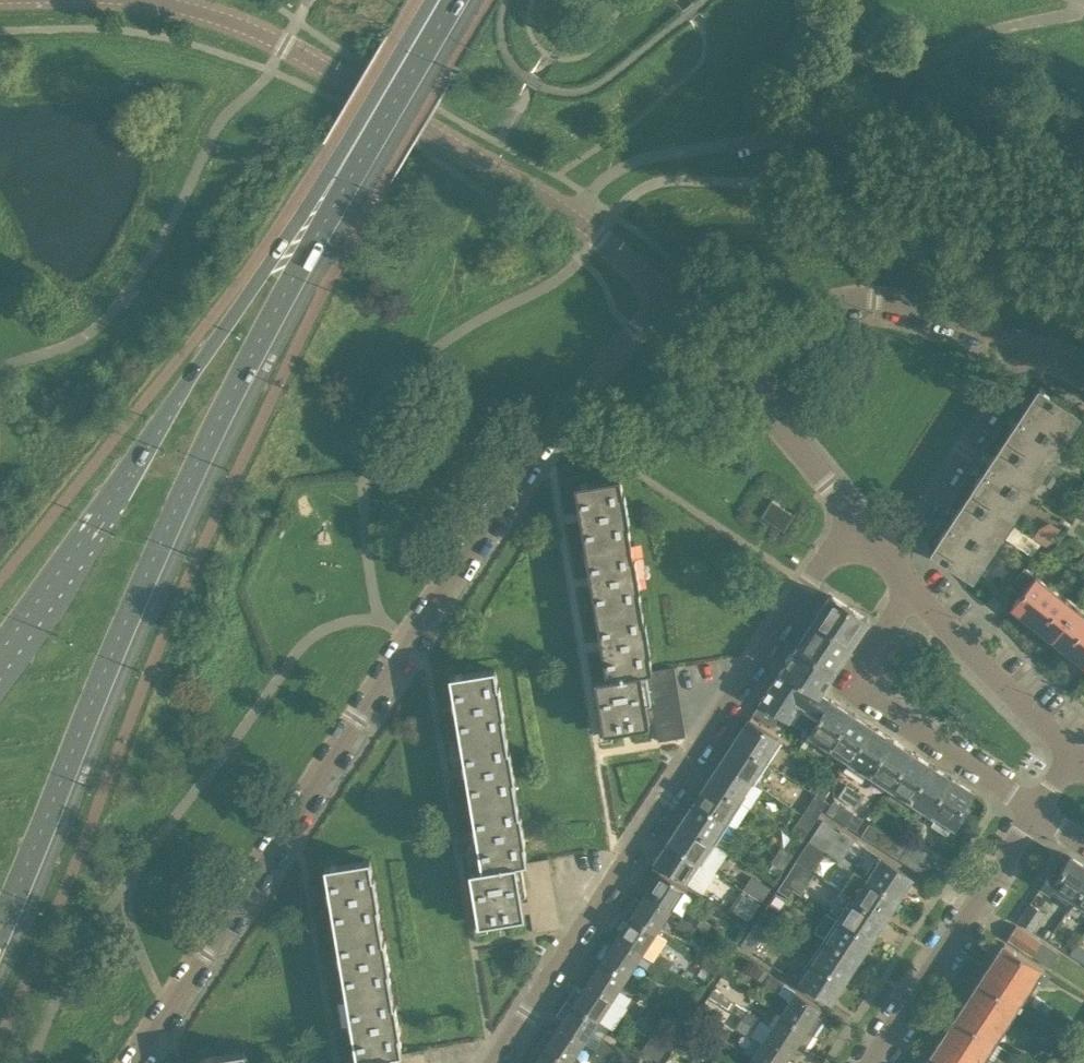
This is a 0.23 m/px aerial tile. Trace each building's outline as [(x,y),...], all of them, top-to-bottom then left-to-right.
[(1040,388),(1022,415),(1061,441),(1079,414),(1040,388)] [(1050,457),(1061,441),(1022,415),(1004,441),(1043,467),(1050,457)] [(1036,478),(1043,467),(1004,441),(986,468),(1025,494),(1036,478)] [(1055,475),(1062,466),(1050,457),(1043,467),(1054,474),(1055,475)] [(1036,478),(1047,485),(1054,474),(1043,467),(1036,478)] [(1008,520),(1025,494),(986,468),(969,494),(1008,520)] [(574,484),(579,512),(607,675),(595,678),(604,731),(650,723),(650,721),(656,720),(659,740),(686,736),(674,666),(652,670),(650,653),(651,653),(645,620),(644,621),(638,588),(640,588),(635,556),(633,557),(627,525),(629,524),(623,493),(622,493),(619,476),(574,484)] [(990,547),(1008,520),(969,494),(951,521),(990,547)] [(761,515),(775,525),(783,530),(794,514),(771,499),(761,515)] [(972,574),(990,547),(951,521),(933,548),(972,574)] [(1026,566),(1010,585),(1021,594),(1012,606),(1083,663),(1083,611),(1037,574),(1026,566)] [(814,619),(851,643),(868,617),(830,593),(814,619)] [(831,673),(851,643),(814,619),(794,650),(831,673)] [(820,691),(831,673),(794,650),(786,661),(802,672),(797,678),(819,692),(820,691)] [(831,698),(820,691),(819,692),(797,678),(802,672),(786,661),(753,712),(774,726),(782,713),(809,731),(831,698)] [(449,675),(454,704),(481,868),(470,870),(479,923),(525,915),(525,913),(530,912),(533,932),(560,928),(549,857),(527,861),(524,844),(525,844),(520,812),(518,812),(513,779),(515,779),(510,748),(508,748),(502,715),(504,715),(499,684),(497,684),(494,667),(449,675)] [(809,731),(849,757),(871,724),(831,698),(809,731)] [(749,719),(735,740),(768,761),(779,768),(791,748),(781,741),(782,740),(749,719)] [(912,751),(871,724),(849,757),(890,784),(912,751)] [(721,761),(754,782),(768,761),(735,740),(721,761)] [(890,784),(930,810),(952,776),(912,751),(890,784)] [(708,781),(742,802),(754,782),(721,761),(708,781)] [(973,790),(952,776),(930,810),(955,826),(967,808),(964,805),(973,790)] [(695,802),(728,823),(742,802),(708,781),(695,802)] [(813,790),(825,797),(829,791),(817,783),(813,790)] [(846,783),(838,796),(856,808),(865,796),(846,783)] [(824,798),(825,797),(813,790),(811,792),(815,795),(803,813),(815,821),(828,801),(824,798)] [(826,811),(832,815),(840,803),(834,799),(826,811)] [(728,823),(695,802),(682,821),(724,848),(736,829),(727,824),(728,823)] [(848,809),(840,803),(832,815),(840,821),(848,809)] [(848,826),(856,814),(848,809),(840,821),(848,826)] [(804,837),(815,821),(803,813),(792,829),(804,837)] [(863,819),(856,814),(848,826),(856,831),(863,819)] [(809,840),(828,852),(841,832),(822,820),(809,840)] [(724,848),(682,821),(669,841),(711,868),(724,848)] [(861,834),(898,859),(906,846),(869,823),(861,834)] [(898,859),(904,863),(912,850),(921,856),(929,862),(922,874),(928,878),(942,857),(912,837),(906,846),(898,859)] [(828,852),(809,840),(795,860),(813,871),(826,852),(827,853),(828,852)] [(669,841),(655,862),(697,889),(711,868),(669,841)] [(781,846),(777,853),(789,861),(793,854),(781,846)] [(904,863),(913,868),(921,856),(912,850),(904,863)] [(778,875),(789,861),(777,853),(771,862),(775,864),(770,870),(778,875)] [(878,854),(864,875),(898,897),(912,876),(878,854)] [(1071,854),(1058,874),(1052,870),(1043,884),(1083,911),(1083,863),(1071,854)] [(913,868),(922,874),(929,862),(921,856),(913,868)] [(331,903),(358,1059),(344,1062),(427,1062),(424,1048),(402,1052),(399,1034),(400,1033),(395,1003),(394,1004),(388,970),(389,970),(384,939),(383,939),(377,907),(380,906),(375,874),(373,874),(370,858),(325,866),(331,903)] [(795,860),(782,880),(794,888),(794,889),(801,894),(814,872),(813,871),(795,860)] [(649,885),(644,893),(670,909),(685,887),(653,866),(643,881),(649,885)] [(851,896),(885,918),(898,897),(864,875),(851,896)] [(771,887),(757,878),(748,892),(762,901),(771,887)] [(789,896),(794,889),(794,888),(782,880),(777,889),(789,896)] [(838,917),(871,939),(885,918),(851,896),(841,889),(834,898),(845,905),(838,917)] [(655,931),(670,909),(644,893),(639,901),(633,896),(623,911),(655,931)] [(749,921),(760,903),(748,895),(736,913),(749,921)] [(1031,902),(1017,920),(1021,923),(1033,931),(1045,912),(1031,902)] [(688,907),(682,917),(696,927),(703,916),(688,907)] [(641,953),(655,931),(623,911),(614,925),(620,930),(616,937),(641,953)] [(755,921),(767,929),(772,922),(760,914),(755,921)] [(691,935),(696,927),(682,917),(676,926),(691,935)] [(824,937),(858,959),(871,939),(838,917),(824,937)] [(753,952),(767,929),(755,921),(741,944),(753,952)] [(1016,924),(1007,938),(1049,966),(1059,952),(1016,924)] [(626,975),(641,953),(616,937),(611,945),(604,940),(594,955),(626,975)] [(858,959),(824,937),(811,958),(844,980),(858,959)] [(1006,942),(982,979),(1022,1006),(1047,969),(1006,942)] [(652,961),(667,971),(673,961),(658,952),(652,961)] [(612,998),(626,975),(594,955),(585,970),(591,974),(587,981),(612,998)] [(844,980),(811,958),(797,979),(831,1001),(844,980)] [(662,979),(667,971),(652,961),(647,969),(662,979)] [(764,982),(770,973),(758,965),(752,975),(764,982)] [(784,983),(770,973),(764,982),(778,992),(784,983)] [(999,1042),(1022,1006),(982,979),(958,1015),(999,1042)] [(597,1020),(606,1006),(612,998),(587,981),(581,989),(575,985),(566,999),(597,1020)] [(821,1007),(796,990),(781,1013),(813,1034),(823,1019),(816,1014),(821,1007)] [(630,996),(624,1005),(638,1015),(645,1006),(630,996)] [(726,1009),(707,998),(698,1013),(716,1024),(726,1009)] [(583,1042),(589,1033),(597,1020),(566,999),(556,1013),(563,1018),(558,1025),(583,1042)] [(633,1023),(638,1015),(624,1005),(618,1014),(633,1023)] [(746,1009),(740,1018),(755,1028),(761,1018),(746,1009)] [(813,1034),(781,1013),(767,1035),(791,1051),(796,1044),(803,1049),(813,1034)] [(1065,1014),(1057,1026),(1070,1033),(1077,1021),(1065,1014)] [(933,1053),(949,1062),(990,1062),(993,1058),(989,1056),(999,1042),(958,1015),(933,1053)] [(735,1027),(749,1036),(750,1036),(755,1028),(740,1018),(735,1027)] [(583,1042),(558,1025),(553,1032),(547,1028),(537,1043),(568,1062),(569,1062),(583,1042)] [(583,1042),(595,1049),(610,1059),(616,1050),(589,1033),(583,1042)] [(767,1035),(752,1057),(761,1062),(793,1062),(787,1059),(791,1051),(767,1035)] [(650,1037),(641,1050),(657,1060),(666,1047),(650,1037)] [(692,1048),(679,1040),(663,1062),(682,1062),(692,1048)] [(537,1043),(527,1059),(533,1062),(568,1062),(537,1043)] [(1071,1047),(1060,1062),(1074,1062),(1080,1053),(1071,1047)] [(610,1059),(595,1049),(589,1058),(598,1062),(607,1062),(610,1059)] [(199,1062),(245,1062),(243,1051),(198,1059),(199,1062)] [(711,1062),(712,1062),(732,1062),(717,1053),(711,1062)] [(933,1053),(927,1062),(949,1062),(933,1053)]
